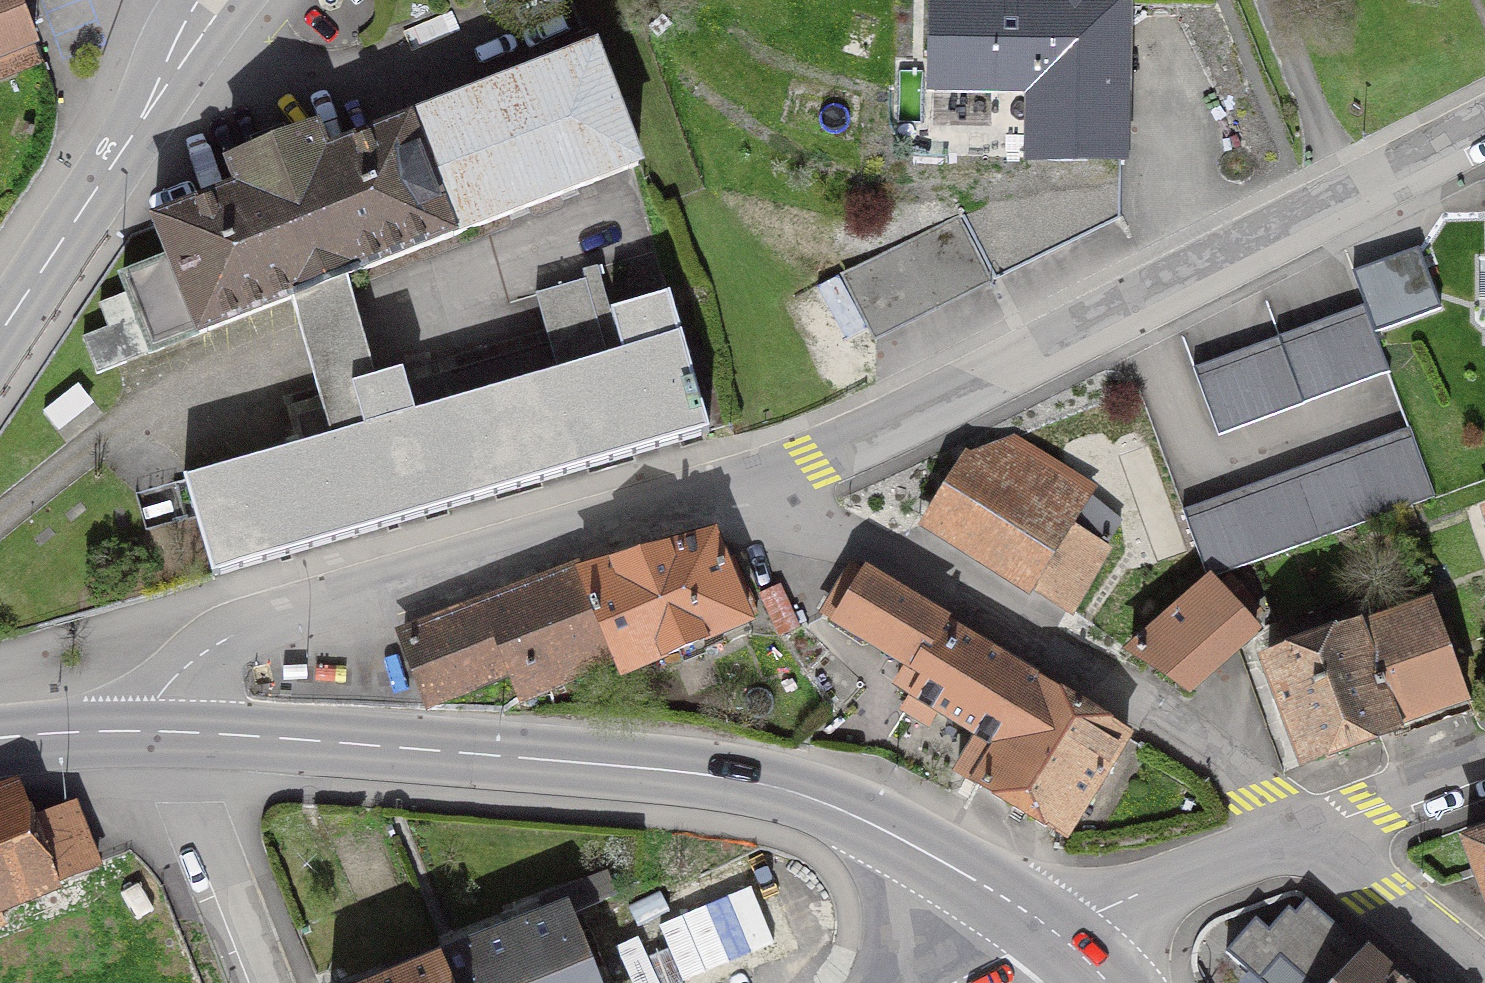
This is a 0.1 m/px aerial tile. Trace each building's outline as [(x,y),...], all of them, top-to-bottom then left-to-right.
[(38,63),(14,0),(0,0),(0,77),(38,63)] [(1081,156),(1121,157),(1125,0),(934,0),(934,83),(990,84),(990,58),(1032,58),(1031,155),(1081,156)] [(549,68),(411,121),(457,235),(637,165),(586,33),(542,50),(549,68)] [(358,273),(457,235),(411,121),(326,154),(315,129),(227,163),(238,189),(154,221),(169,260),(198,335),(292,299),(358,273)] [(1120,209),(1121,157),(1081,156),(962,215),(991,273),(1120,209)] [(957,220),(844,277),(875,339),(988,282),(957,220)] [(1418,249),(1352,273),(1368,315),(1374,333),(1441,308),(1418,249)] [(96,375),(198,335),(169,260),(122,279),(128,295),(99,305),(108,329),(83,339),(96,375)] [(292,299),(318,395),(385,377),(358,273),(292,299)] [(621,355),(607,359),(585,282),(535,296),(557,373),(413,413),(401,372),(385,377),(318,395),(330,437),(186,479),(213,575),(228,571),(724,425),(698,332),(679,337),(667,296),(609,312),(621,355)] [(1218,438),(1389,374),(1374,333),(1368,315),(1196,379),(1218,438)] [(1409,428),(1182,511),(1207,581),(1434,497),(1409,428)] [(926,520),(1031,585),(1084,498),(1088,491),(1009,441),(965,458),(926,520)] [(1121,521),(1084,498),(1031,585),(1068,608),(1121,521)] [(616,662),(622,677),(747,624),(746,618),(757,614),(733,557),(723,561),(714,539),(583,579),(616,662)] [(853,568),(827,614),(909,666),(938,619),(853,568)] [(524,698),(616,662),(583,579),(582,574),(403,635),(428,702),(512,671),(524,698)] [(1189,691),(1255,632),(1231,606),(1242,596),(1229,582),(1218,591),(1210,583),(1132,652),(1189,691)] [(1429,602),(1365,626),(1403,724),(1465,699),(1429,602)] [(1001,748),(1041,683),(938,619),(909,666),(897,684),(914,695),(906,709),(927,722),(936,708),(980,735),(958,772),(975,783),(998,746),(1001,748)] [(1305,763),(1403,724),(1365,626),(1266,665),(1305,763)] [(975,783),(1064,836),(1127,735),(1041,683),(1001,748),(998,746),(975,783)] [(97,865),(73,804),(32,821),(19,787),(0,795),(0,903),(97,865)] [(1484,891),(1484,834),(1466,841),(1484,891)] [(614,894),(605,876),(541,905),(548,923),(512,937),(510,933),(438,961),(447,982),(595,982),(568,915),(614,894)] [(1307,899),(1295,912),(1288,907),(1269,930),(1255,918),(1225,953),(1260,982),(1262,982),(1286,955),(1319,982),(1403,982),(1307,899)] [(438,961),(383,982),(447,982),(438,961)]
